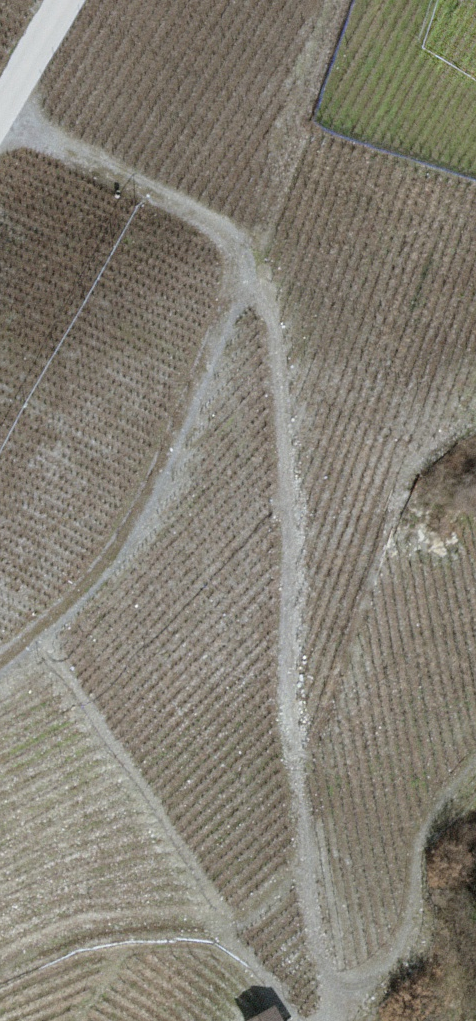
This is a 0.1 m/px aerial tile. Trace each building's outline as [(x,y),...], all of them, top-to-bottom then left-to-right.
[(273,1010),(254,1020),(279,1020),(273,1010)]
